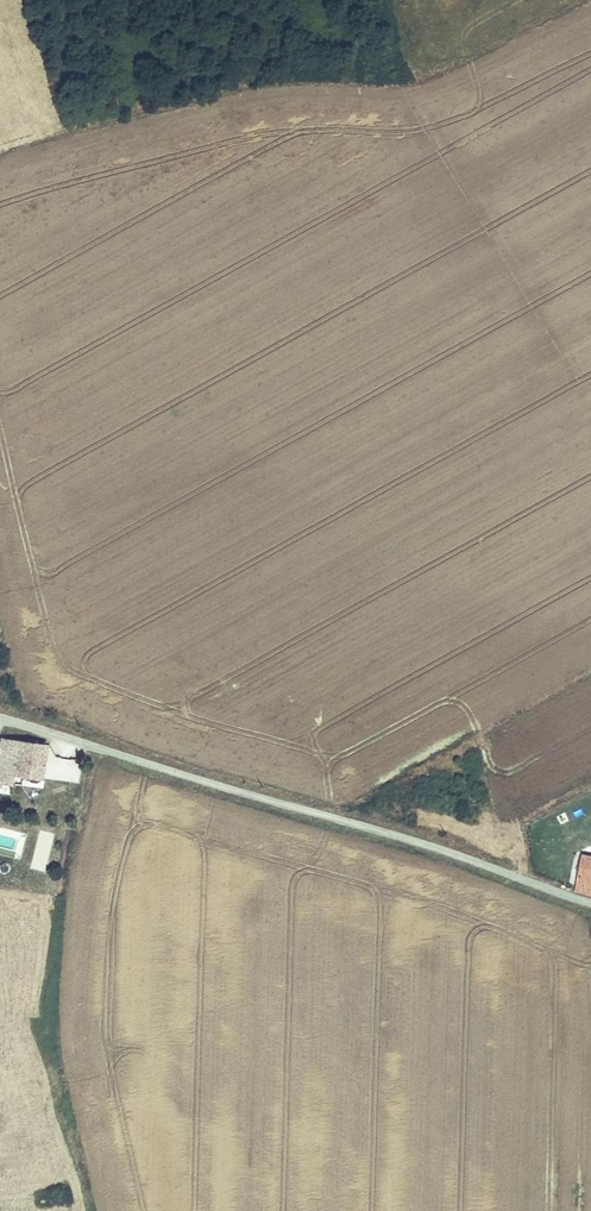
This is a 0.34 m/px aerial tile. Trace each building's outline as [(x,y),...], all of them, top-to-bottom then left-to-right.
[(38,775),(40,742),(0,738),(0,773),(38,775)] [(31,867),(43,870),(53,835),(41,831),(31,867)] [(578,886),(590,890),(590,852),(585,851),(578,886)]
